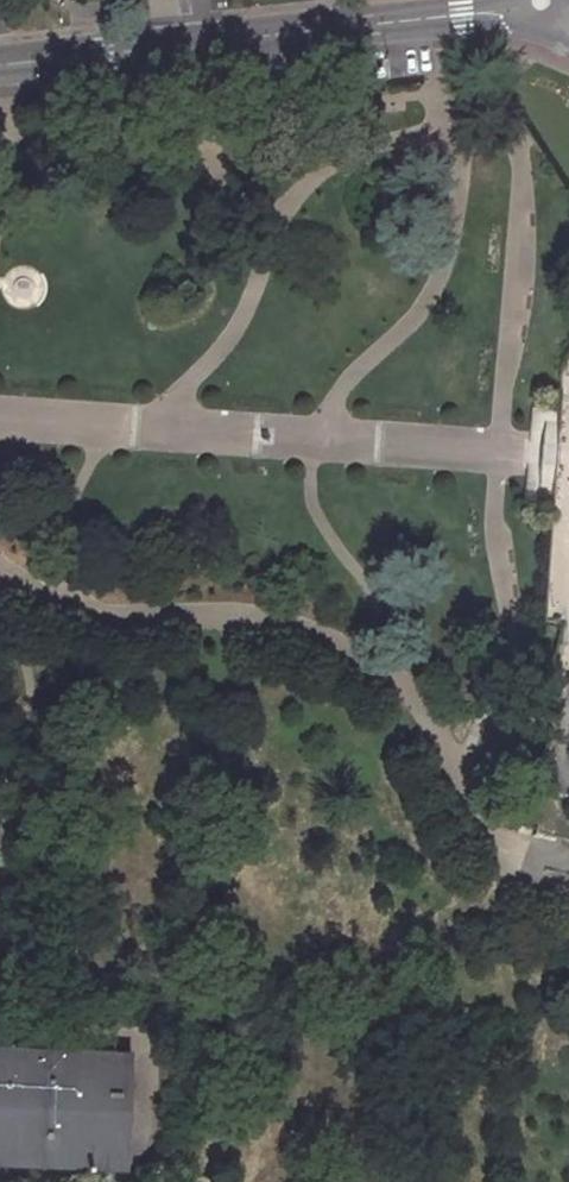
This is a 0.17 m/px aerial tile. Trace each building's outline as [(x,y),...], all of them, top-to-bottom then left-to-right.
[(0,1050),(0,1165),(131,1170),(135,1055),(0,1050)]
